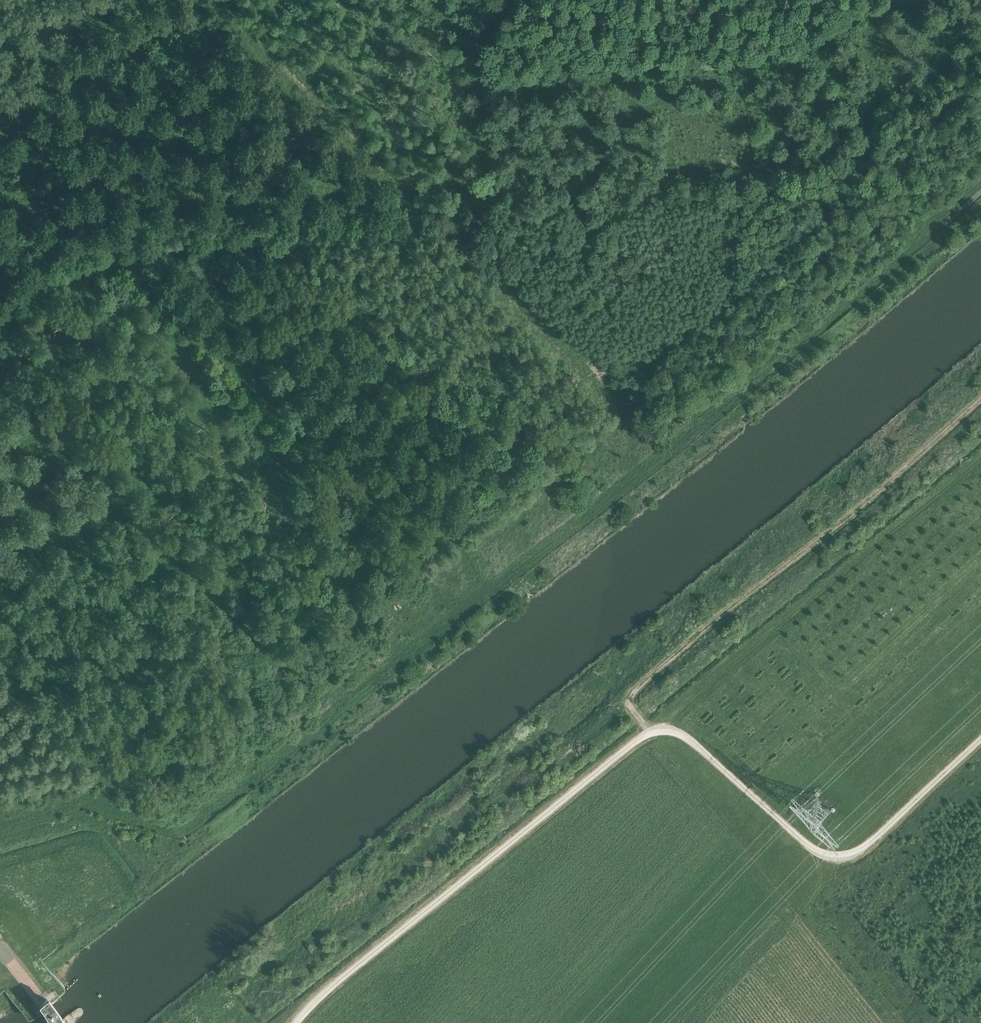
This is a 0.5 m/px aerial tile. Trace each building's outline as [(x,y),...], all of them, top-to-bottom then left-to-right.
[(60,1022),(76,1022),(82,1016),(83,1015),(83,1013),(82,1011),(80,1010),(78,1011),(67,1018),(60,1022)]
